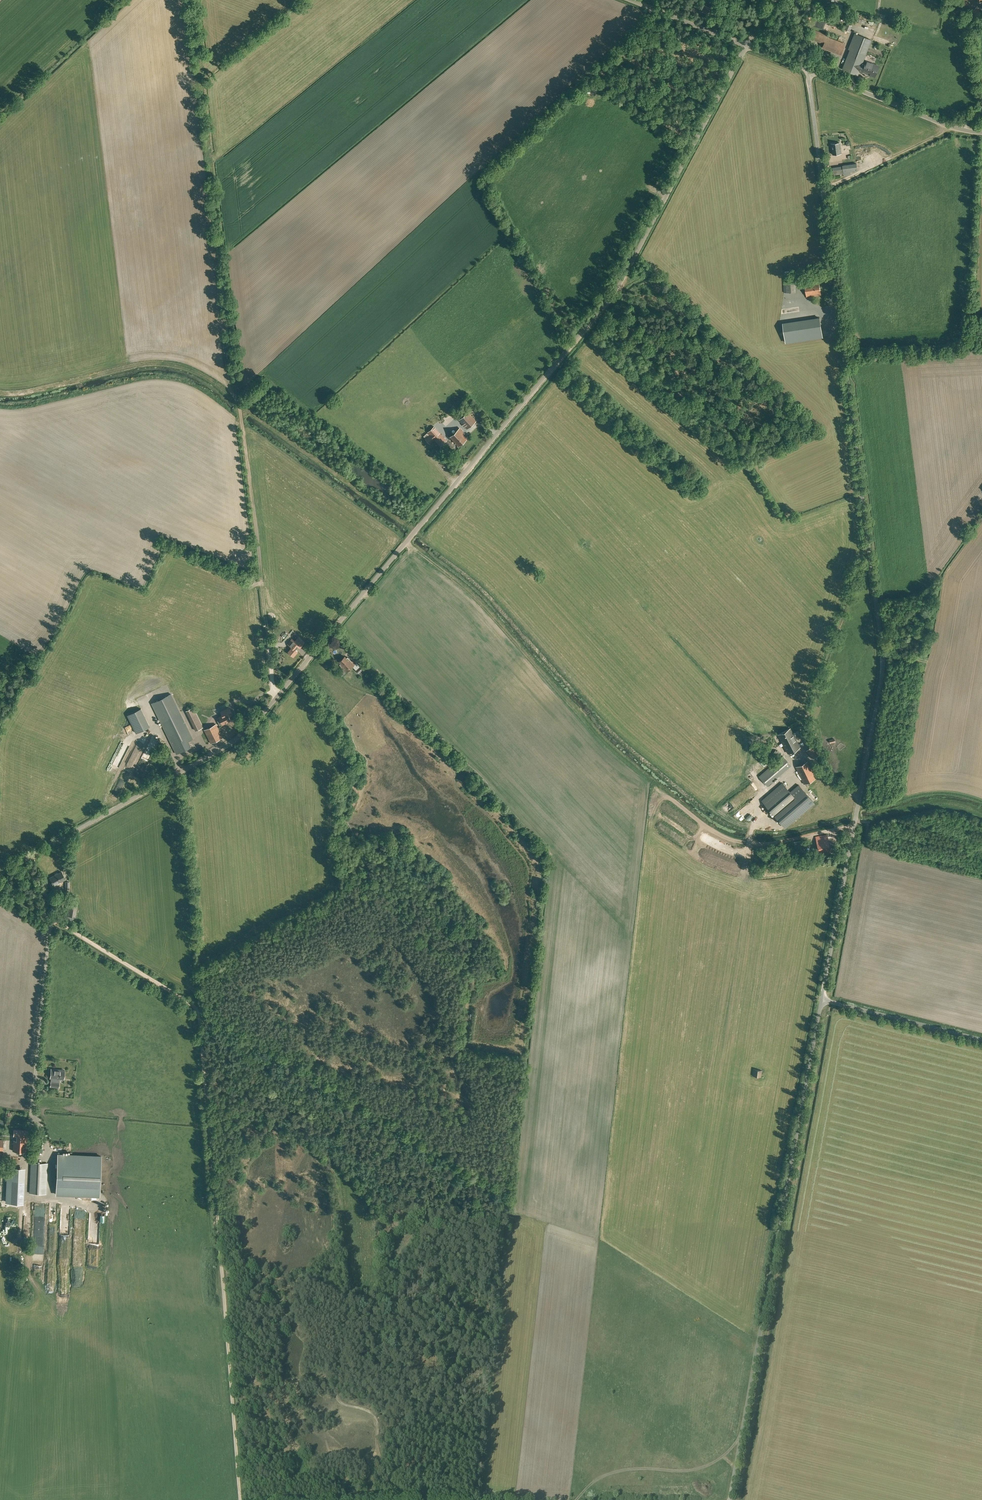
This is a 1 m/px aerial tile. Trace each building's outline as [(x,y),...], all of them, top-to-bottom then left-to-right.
[(981,13),(976,7),(970,14),(976,19),(981,13)] [(811,30),(808,38),(823,44),(826,37),(827,35),(811,30)] [(847,58),(842,69),(857,75),(858,71),(862,73),(862,72),(869,75),(873,64),(866,61),(865,63),(864,64),(862,63),(862,61),(871,40),(854,33),(848,49),(850,50),(848,56),(847,58)] [(833,61),(823,57),(819,67),(830,71),(833,61)] [(873,64),(869,75),(874,77),(878,66),(873,64)] [(833,154),(841,153),(840,143),(832,144),(833,154)] [(843,165),(843,166),(833,168),(834,175),(844,173),(843,170),(858,169),(857,163),(852,163),(843,165)] [(796,292),(795,277),(785,277),(786,292),(796,292)] [(807,297),(821,294),(819,281),(805,283),(807,297)] [(786,342),(823,337),(820,318),(785,323),(783,323),(784,330),(786,342)] [(472,409),(468,413),(459,420),(463,424),(464,425),(467,428),(475,421),(471,416),(475,412),(472,409)] [(442,439),(430,426),(424,431),(426,434),(422,438),(426,442),(430,438),(436,445),(442,439)] [(459,445),(467,438),(461,432),(462,431),(460,428),(450,436),(459,445)] [(295,649),(299,645),(294,641),(290,646),(292,648),(288,652),(293,656),(297,651),(295,649)] [(925,646),(915,645),(914,652),(924,654),(925,646)] [(357,662),(355,664),(348,657),(347,658),(345,656),(339,661),(341,663),(340,664),(347,672),(353,666),(361,675),(366,671),(357,662)] [(193,738),(179,711),(171,694),(152,703),(160,721),(176,754),(191,747),(188,741),(193,738)] [(196,729),(204,726),(195,705),(187,709),(196,729)] [(129,713),(137,731),(151,726),(143,707),(129,713)] [(217,719),(218,723),(220,725),(221,725),(231,720),(229,716),(232,714),(229,708),(221,711),(223,715),(219,717),(217,719)] [(211,743),(222,738),(216,724),(204,730),(211,743)] [(785,732),(794,750),(801,747),(792,728),(785,732)] [(794,750),(785,732),(779,735),(781,739),(782,739),(789,753),(794,750)] [(814,759),(817,755),(822,751),(814,743),(806,751),(814,759)] [(791,766),(782,756),(759,776),(767,786),(791,766)] [(815,778),(807,761),(796,767),(804,784),(815,778)] [(128,764),(114,797),(120,800),(134,766),(128,764)] [(783,783),(762,801),(777,818),(806,793),(799,785),(790,792),(783,783)] [(737,795),(740,800),(748,795),(746,791),(737,795)] [(809,794),(779,817),(785,826),(816,802),(809,794)] [(830,852),(827,835),(815,837),(819,854),(830,852)] [(707,843),(724,849),(726,843),(709,837),(707,843)] [(53,885),(65,879),(61,872),(49,878),(53,885)] [(78,901),(68,900),(66,915),(76,916),(78,901)] [(64,1070),(51,1069),(50,1078),(52,1078),(52,1082),(51,1081),(50,1086),(58,1087),(58,1082),(56,1082),(56,1078),(63,1079),(64,1070)] [(761,1077),(762,1070),(753,1069),(752,1075),(761,1077)] [(25,1152),(27,1131),(14,1130),(12,1151),(25,1152)] [(99,1196),(101,1156),(57,1154),(56,1194),(99,1196)] [(31,1168),(30,1185),(30,1193),(46,1193),(47,1163),(31,1162),(31,1168)] [(6,1200),(6,1202),(18,1203),(19,1203),(19,1193),(23,1193),(23,1182),(19,1182),(20,1176),(20,1170),(14,1170),(8,1169),(6,1200)] [(36,1201),(36,1211),(46,1211),(46,1201),(36,1201)] [(10,1233),(18,1233),(19,1216),(10,1216),(10,1233)]
